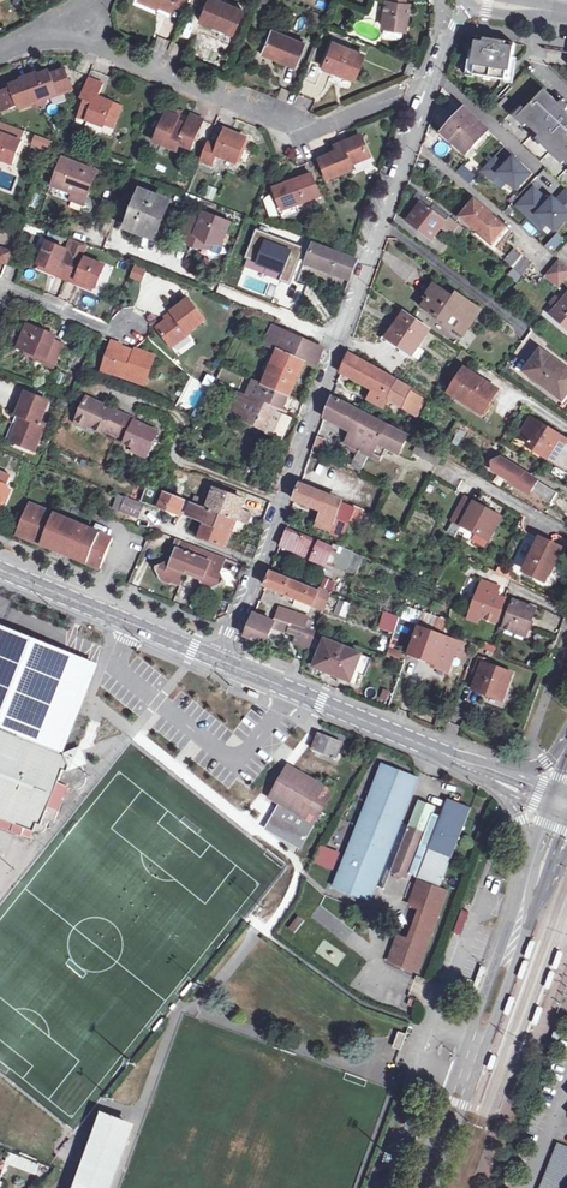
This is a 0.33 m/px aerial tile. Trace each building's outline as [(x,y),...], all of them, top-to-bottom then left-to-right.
[(157,5),(144,0),(138,0),(138,1),(155,9),(157,5)] [(184,9),(188,0),(163,0),(184,9)] [(213,0),(209,0),(201,20),(204,21),(233,34),(234,34),(243,13),(213,0)] [(405,3),(406,0),(390,0),(389,1),(387,1),(384,26),(407,30),(410,9),(403,8),(404,3),(405,3)] [(231,38),(233,34),(204,21),(202,25),(231,38)] [(261,54),(296,68),(306,44),(271,30),(261,54)] [(478,63),(476,75),(507,81),(509,68),(513,69),(517,44),(478,38),(474,63),(478,63)] [(323,66),(354,79),(364,55),(333,43),(323,66)] [(406,72),(412,74),(416,64),(410,61),(406,72)] [(1,105),(8,102),(10,108),(17,106),(18,108),(65,89),(61,81),(68,79),(64,69),(50,74),(49,70),(10,85),(11,87),(0,91),(0,103),(1,105)] [(85,100),(80,111),(90,115),(88,120),(104,126),(105,123),(113,126),(121,106),(98,97),(104,84),(88,77),(80,98),(85,100)] [(71,87),(68,79),(61,81),(65,89),(71,87)] [(525,112),(530,117),(525,121),(546,142),(547,140),(563,156),(562,157),(566,162),(566,110),(547,90),(525,112)] [(3,111),(10,108),(8,102),(1,105),(3,111)] [(155,142),(177,151),(180,144),(191,149),(203,120),(192,114),(187,125),(177,121),(181,112),(169,107),(161,125),(162,125),(155,142)] [(445,132),(468,154),(489,131),(466,110),(445,132)] [(90,115),(80,111),(79,116),(88,120),(90,115)] [(530,117),(525,112),(521,117),(525,121),(530,117)] [(245,137),(225,129),(218,146),(207,141),(200,161),(211,165),(215,155),(235,162),(245,137)] [(12,164),(20,142),(0,135),(0,160),(12,164)] [(362,136),(342,145),(344,150),(339,152),(321,159),(329,180),(353,170),(351,166),(371,157),(362,136)] [(505,167),(495,157),(483,170),(494,180),(500,174),(517,190),(532,174),(514,158),(505,167)] [(74,193),(86,198),(97,171),(63,158),(53,185),(74,193)] [(428,171),(441,182),(446,176),(431,162),(428,171)] [(547,167),(533,180),(550,198),(564,185),(547,167)] [(275,188),(283,210),(297,204),(321,195),(312,173),(275,188)] [(500,174),(494,180),(502,188),(508,182),(500,174)] [(203,197),(213,201),(217,189),(208,185),(203,197)] [(534,211),(548,224),(556,231),(566,219),(566,210),(557,201),(554,198),(550,202),(535,188),(518,206),(529,217),(534,211)] [(557,201),(566,210),(566,190),(557,201)] [(169,202),(144,192),(130,228),(155,237),(169,202)] [(84,205),(86,198),(74,193),(72,200),(84,205)] [(410,222),(434,241),(443,229),(456,239),(465,228),(426,197),(422,203),(423,204),(410,222)] [(462,217),(493,244),(507,227),(476,200),(462,217)] [(299,209),(297,204),(283,210),(285,214),(299,209)] [(193,211),(183,238),(194,242),(197,235),(201,237),(200,244),(211,249),(214,241),(223,245),(231,222),(205,212),(204,216),(193,211)] [(534,211),(529,217),(543,229),(548,224),(534,211)] [(259,264),(294,277),(299,260),(309,264),(309,262),(352,278),(358,260),(273,227),(259,264)] [(554,253),(565,238),(555,232),(545,248),(554,253)] [(55,274),(77,283),(79,279),(94,285),(97,286),(105,265),(81,255),(71,251),(47,242),(39,264),(42,265),(56,270),(55,274)] [(74,243),(71,251),(81,255),(85,247),(74,243)] [(6,264),(11,252),(0,247),(0,262),(6,264)] [(516,249),(506,261),(523,274),(533,263),(516,249)] [(546,275),(559,286),(566,276),(566,265),(560,259),(546,275)] [(299,260),(294,277),(303,280),(309,264),(299,260)] [(55,274),(56,270),(42,265),(41,268),(55,274)] [(141,279),(145,270),(136,267),(133,276),(141,279)] [(94,285),(79,279),(77,283),(93,289),(94,285)] [(426,309),(449,324),(453,318),(468,329),(480,312),(458,296),(456,300),(437,287),(428,299),(431,301),(426,309)] [(551,314),(566,328),(566,295),(551,314)] [(207,320),(191,299),(175,312),(176,314),(159,327),(174,347),(193,334),(191,331),(207,320)] [(387,337),(413,354),(430,330),(404,313),(387,337)] [(464,335),(468,329),(453,318),(449,324),(464,335)] [(72,324),(67,335),(80,341),(85,330),(72,324)] [(18,347),(27,351),(46,358),(44,362),(43,364),(53,367),(63,343),(54,340),(56,336),(28,325),(18,347)] [(268,341),(278,346),(284,332),(273,328),(268,341)] [(247,392),(251,394),(283,409),(304,362),(318,368),(326,349),(285,330),(284,332),(278,346),(263,383),(253,379),(247,392)] [(114,342),(106,360),(114,364),(111,372),(145,386),(156,359),(136,351),(135,354),(122,349),(123,346),(114,342)] [(562,401),(566,394),(566,366),(543,348),(525,373),(562,401)] [(46,358),(27,351),(25,355),(44,362),(46,358)] [(403,406),(411,392),(412,389),(351,356),(343,372),(374,390),(369,398),(384,407),(388,398),(403,406)] [(114,364),(106,360),(103,369),(111,372),(114,364)] [(449,393),(486,417),(495,402),(492,400),(499,390),(465,368),(449,393)] [(229,412),(241,417),(251,394),(247,392),(239,389),(229,412)] [(411,392),(403,406),(417,414),(425,400),(411,392)] [(18,414),(21,415),(26,417),(15,442),(35,450),(45,425),(40,423),(49,402),(27,393),(18,414)] [(287,411),(283,409),(251,394),(241,417),(283,438),(293,418),(285,414),(287,411)] [(327,414),(354,429),(360,432),(354,445),(356,446),(354,450),(359,453),(354,464),(363,469),(369,455),(370,452),(375,442),(377,442),(386,423),(334,394),(327,414)] [(106,430),(119,435),(128,415),(88,397),(77,420),(89,426),(104,433),(106,430)] [(26,417),(21,415),(11,440),(15,442),(26,417)] [(136,419),(128,415),(119,435),(127,439),(125,443),(135,448),(149,454),(159,432),(135,421),(136,419)] [(530,441),(537,446),(535,449),(547,457),(547,456),(554,445),(561,450),(566,441),(566,439),(532,417),(520,436),(530,441)] [(87,429),(89,426),(77,420),(76,423),(87,429)] [(375,442),(370,452),(375,455),(374,457),(382,461),(388,448),(400,454),(409,436),(386,423),(377,442),(375,442)] [(360,432),(354,429),(348,443),(354,445),(360,432)] [(317,435),(311,451),(322,455),(328,439),(317,435)] [(537,446),(530,441),(528,445),(535,449),(537,446)] [(554,460),(561,450),(554,445),(547,456),(554,460)] [(147,457),(149,454),(135,448),(134,451),(147,457)] [(442,457),(425,449),(421,456),(438,465),(442,457)] [(494,463),(494,471),(514,482),(514,480),(518,483),(517,484),(531,492),(532,490),(552,503),(559,492),(531,476),(528,476),(524,474),(526,472),(502,458),(501,460),(494,463)] [(277,473),(261,466),(254,484),(271,490),(277,473)] [(0,474),(0,505),(8,487),(6,486),(9,478),(0,474)] [(344,538),(351,519),(355,509),(324,493),(302,484),(296,500),(325,511),(318,528),(344,538)] [(144,497),(151,500),(156,489),(148,486),(144,497)] [(208,508),(224,514),(237,520),(244,522),(248,524),(252,513),(241,509),(245,501),(215,490),(210,504),(208,508)] [(224,514),(208,508),(193,502),(166,492),(161,505),(169,508),(169,510),(181,515),(184,509),(190,511),(189,514),(207,521),(205,524),(218,529),(224,514)] [(126,497),(117,494),(111,509),(119,512),(126,497)] [(193,502),(208,508),(210,504),(201,500),(202,498),(195,495),(193,502)] [(126,497),(119,512),(137,519),(144,504),(126,497)] [(453,521),(489,541),(501,519),(466,498),(453,521)] [(73,557),(100,569),(112,539),(29,505),(16,535),(55,551),(54,552),(72,559),(73,557)] [(356,506),(355,509),(351,519),(360,523),(365,510),(356,506)] [(218,529),(205,524),(200,537),(226,547),(234,528),(237,520),(224,514),(218,529)] [(244,522),(237,520),(234,528),(241,531),(244,522)] [(335,548),(288,529),(282,545),(344,569),(351,552),(348,550),(336,545),(335,548)] [(180,585),(187,570),(197,546),(177,538),(173,548),(177,549),(171,563),(167,562),(159,565),(156,564),(155,568),(157,569),(161,580),(170,584),(173,582),(180,585)] [(526,572),(546,581),(559,551),(540,542),(526,572)] [(226,557),(197,546),(187,570),(202,576),(201,579),(203,583),(212,587),(221,582),(224,583),(225,579),(223,579),(220,571),(226,557)] [(266,587),(286,595),(296,599),(325,610),(331,593),(322,590),(321,593),(273,574),(266,587)] [(497,623),(498,621),(505,600),(497,597),(500,588),(483,582),(472,614),(481,617),(497,623)] [(506,598),(505,600),(498,621),(506,624),(504,628),(527,636),(537,609),(506,598)] [(345,618),(350,603),(339,599),(334,614),(345,618)] [(406,605),(401,618),(418,624),(423,611),(406,605)] [(280,609),(277,617),(294,623),(297,615),(280,609)] [(423,611),(418,624),(447,634),(448,619),(423,610),(423,611)] [(479,623),(481,617),(472,614),(470,620),(479,623)] [(266,644),(272,628),(275,623),(254,615),(245,637),(266,644)] [(401,620),(387,615),(382,628),(396,634),(401,620)] [(277,617),(275,623),(272,628),(297,637),(302,639),(299,646),(310,650),(317,632),(294,623),(277,617)] [(402,620),(399,631),(409,634),(413,624),(402,620)] [(2,817),(0,822),(0,825),(33,838),(36,830),(41,832),(45,832),(48,828),(51,821),(56,823),(61,811),(59,810),(69,787),(74,789),(78,790),(81,789),(83,788),(85,786),(86,785),(87,782),(88,780),(88,777),(87,772),(83,764),(79,752),(68,757),(65,755),(63,754),(98,665),(0,625),(0,816),(2,817)] [(422,630),(414,654),(439,663),(438,666),(450,671),(456,655),(462,641),(462,640),(451,636),(449,640),(422,630)] [(315,667),(358,683),(362,674),(365,675),(372,658),(326,640),(315,667)] [(472,645),(462,641),(456,655),(467,659),(472,645)] [(509,646),(500,642),(496,653),(505,656),(509,646)] [(386,657),(401,660),(402,650),(388,648),(386,657)] [(251,652),(249,657),(261,662),(263,657),(251,652)] [(412,657),(438,666),(439,663),(414,654),(412,657)] [(516,672),(489,663),(488,667),(484,665),(476,689),(506,700),(516,672)] [(386,704),(391,691),(383,688),(378,701),(386,704)] [(259,695),(247,690),(245,694),(257,699),(259,695)] [(343,742),(320,733),(314,748),(334,756),(334,758),(337,759),(337,757),(338,758),(343,742)] [(82,749),(65,755),(68,757),(79,752),(83,764),(88,763),(82,749)] [(386,888),(394,867),(418,876),(441,885),(472,808),(450,799),(444,815),(435,812),(437,805),(421,799),(411,824),(402,821),(419,777),(384,763),(335,887),(370,900),(377,885),(386,888)] [(282,778),(287,777),(291,771),(297,769),(290,767),(282,778)] [(306,837),(333,790),(297,769),(291,771),(287,777),(282,778),(284,783),(278,793),(280,798),(285,801),(275,818),(277,823),(298,835),(299,832),(306,837)] [(338,781),(330,777),(326,785),(333,789),(338,781)] [(298,835),(277,823),(275,818),(269,829),(301,847),(306,837),(299,832),(298,835)] [(323,846),(316,861),(334,868),(341,853),(323,846)] [(441,885),(418,876),(408,902),(418,906),(406,937),(395,933),(385,958),(414,969),(447,888),(441,885)] [(461,933),(469,911),(462,908),(454,930),(461,933)] [(299,915),(290,928),(296,933),(306,920),(299,915)] [(524,956),(528,957),(533,943),(529,942),(524,956)] [(552,966),(557,967),(561,954),(557,952),(552,966)] [(524,965),(525,961),(523,960),(516,978),(520,979),(525,965),(524,965)] [(472,987),(476,988),(483,968),(479,966),(472,987)] [(547,985),(546,989),(548,989),(554,972),(551,970),(546,985),(547,985)] [(503,1013),(507,1014),(512,1000),(508,998),(503,1013)] [(531,1023),(536,1025),(541,1011),(536,1009),(531,1023)] [(564,1027),(558,1025),(553,1039),(559,1042),(564,1027)] [(401,1032),(397,1043),(404,1045),(409,1034),(401,1032)] [(495,1057),(491,1055),(486,1068),(491,1069),(495,1057)] [(115,1176),(107,1173),(113,1157),(121,1159),(131,1133),(123,1130),(126,1122),(102,1113),(74,1187),(111,1187),(115,1176)] [(123,1130),(131,1133),(134,1125),(126,1122),(123,1130)] [(566,1177),(566,1148),(560,1145),(542,1187),(563,1187),(566,1177)] [(11,1152),(7,1162),(37,1173),(41,1164),(11,1152)] [(107,1173),(115,1176),(121,1159),(113,1157),(107,1173)]
